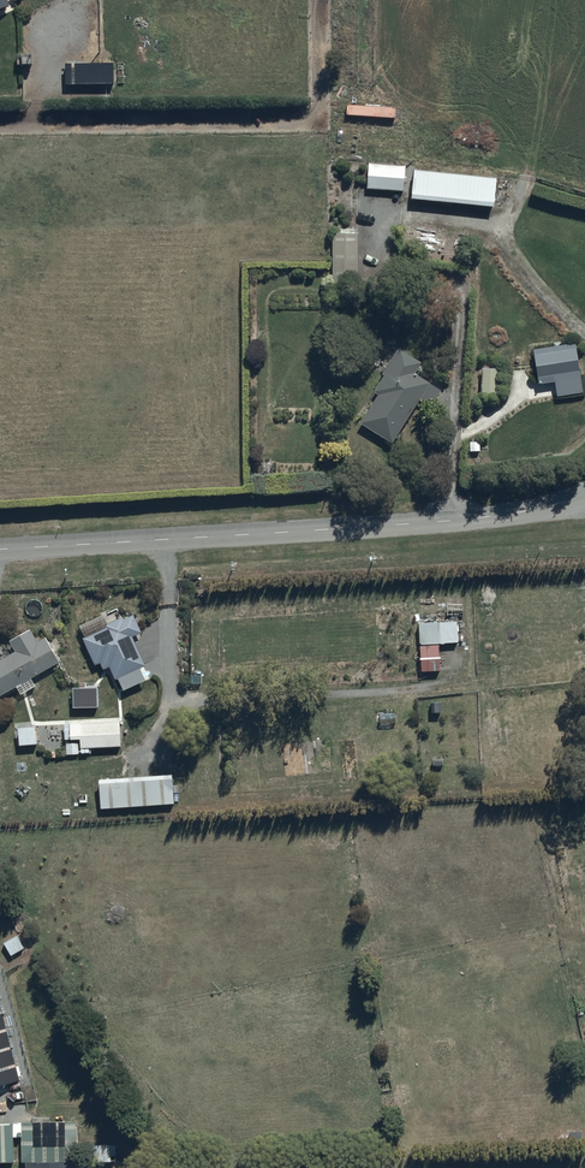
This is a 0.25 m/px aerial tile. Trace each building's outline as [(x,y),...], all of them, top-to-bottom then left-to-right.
[(112,61),(64,62),(64,83),(112,83),(112,61)] [(376,115),(394,116),(395,105),(377,105),(376,115)] [(406,164),(368,160),(365,187),(403,191),(406,164)] [(495,176),(411,168),(409,197),(492,205),(495,176)] [(358,283),(357,242),(329,243),(331,284),(358,283)] [(556,394),(582,391),(575,342),(533,348),(538,382),(554,379),(556,394)] [(373,390),(377,393),(358,421),(391,443),(421,399),(430,405),(441,389),(414,371),(421,361),(398,346),(381,372),(384,374),(373,390)] [(496,368),(481,367),(480,392),(495,392),(496,368)] [(84,636),(82,637),(94,664),(100,662),(103,669),(108,666),(114,679),(117,677),(123,689),(145,679),(139,666),(145,664),(132,635),(141,632),(133,614),(124,618),(123,615),(105,623),(102,616),(80,626),(84,636)] [(457,620),(418,622),(419,643),(458,641),(457,620)] [(0,659),(0,695),(15,687),(19,693),(34,685),(29,678),(58,662),(45,637),(37,641),(30,628),(8,640),(14,651),(0,659)] [(100,808),(173,802),(170,772),(98,777),(100,808)] [(16,934),(3,942),(11,955),(24,947),(16,934)] [(74,1122),(0,1124),(0,1160),(14,1160),(14,1136),(20,1136),(20,1160),(25,1160),(25,1167),(72,1167),(72,1159),(75,1159),(74,1122)] [(116,1144),(92,1144),(92,1161),(116,1161),(116,1144)]
